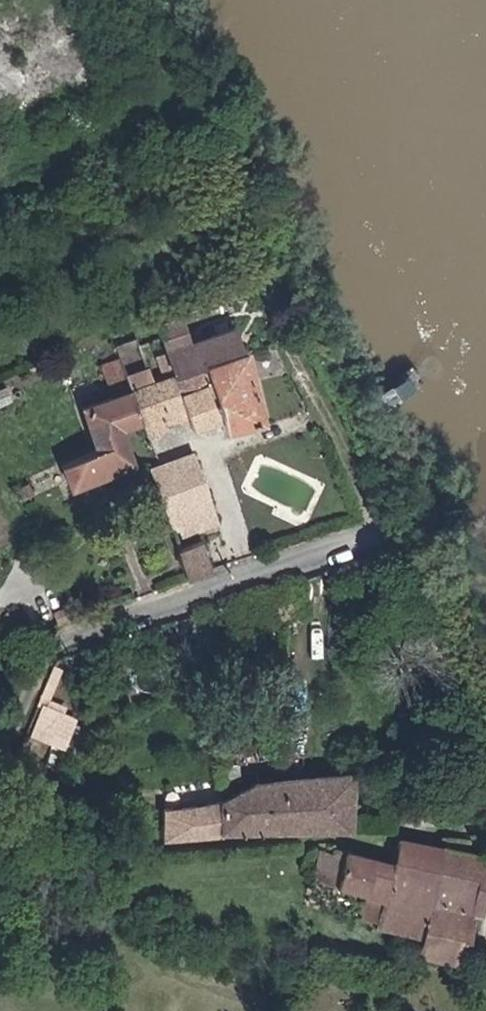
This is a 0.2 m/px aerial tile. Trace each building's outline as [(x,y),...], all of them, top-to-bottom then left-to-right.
[(249,285),(244,275),(238,277),(244,287),(249,285)] [(165,367),(232,352),(223,328),(183,339),(175,314),(147,323),(162,368),(165,367)] [(107,339),(125,380),(142,374),(127,332),(123,334),(107,339)] [(218,423),(223,435),(260,421),(239,358),(238,350),(232,352),(165,367),(162,368),(149,373),(159,401),(206,388),(218,423)] [(197,430),(218,423),(206,388),(159,401),(149,373),(142,374),(125,380),(140,420),(160,413),(165,422),(189,415),(197,430)] [(122,428),(140,420),(125,380),(83,398),(92,434),(83,436),(59,446),(61,457),(68,480),(130,457),(122,428)] [(163,509),(166,520),(214,503),(199,461),(162,474),(153,478),(163,509)] [(26,489),(23,474),(17,476),(6,481),(4,482),(11,495),(26,489)] [(214,503),(166,520),(176,544),(223,526),(214,503)] [(194,551),(181,557),(187,578),(194,576),(204,573),(194,551)] [(58,708),(41,700),(28,729),(45,737),(58,708)] [(236,830),(351,819),(348,773),(343,773),(252,778),(221,802),(175,806),(166,806),(170,836),(236,830)] [(472,834),(443,831),(439,842),(431,933),(430,937),(428,958),(435,959),(484,965),(485,942),(485,853),(477,852),(478,835),(472,834)] [(369,933),(430,937),(431,933),(439,842),(396,837),(393,858),(341,853),(340,861),(337,890),(361,893),(358,916),(370,919),(369,933)] [(18,861),(0,855),(0,864),(15,868),(18,861)] [(311,886),(337,890),(340,861),(315,859),(311,886)] [(361,893),(337,890),(333,917),(356,920),(358,916),(361,893)]
